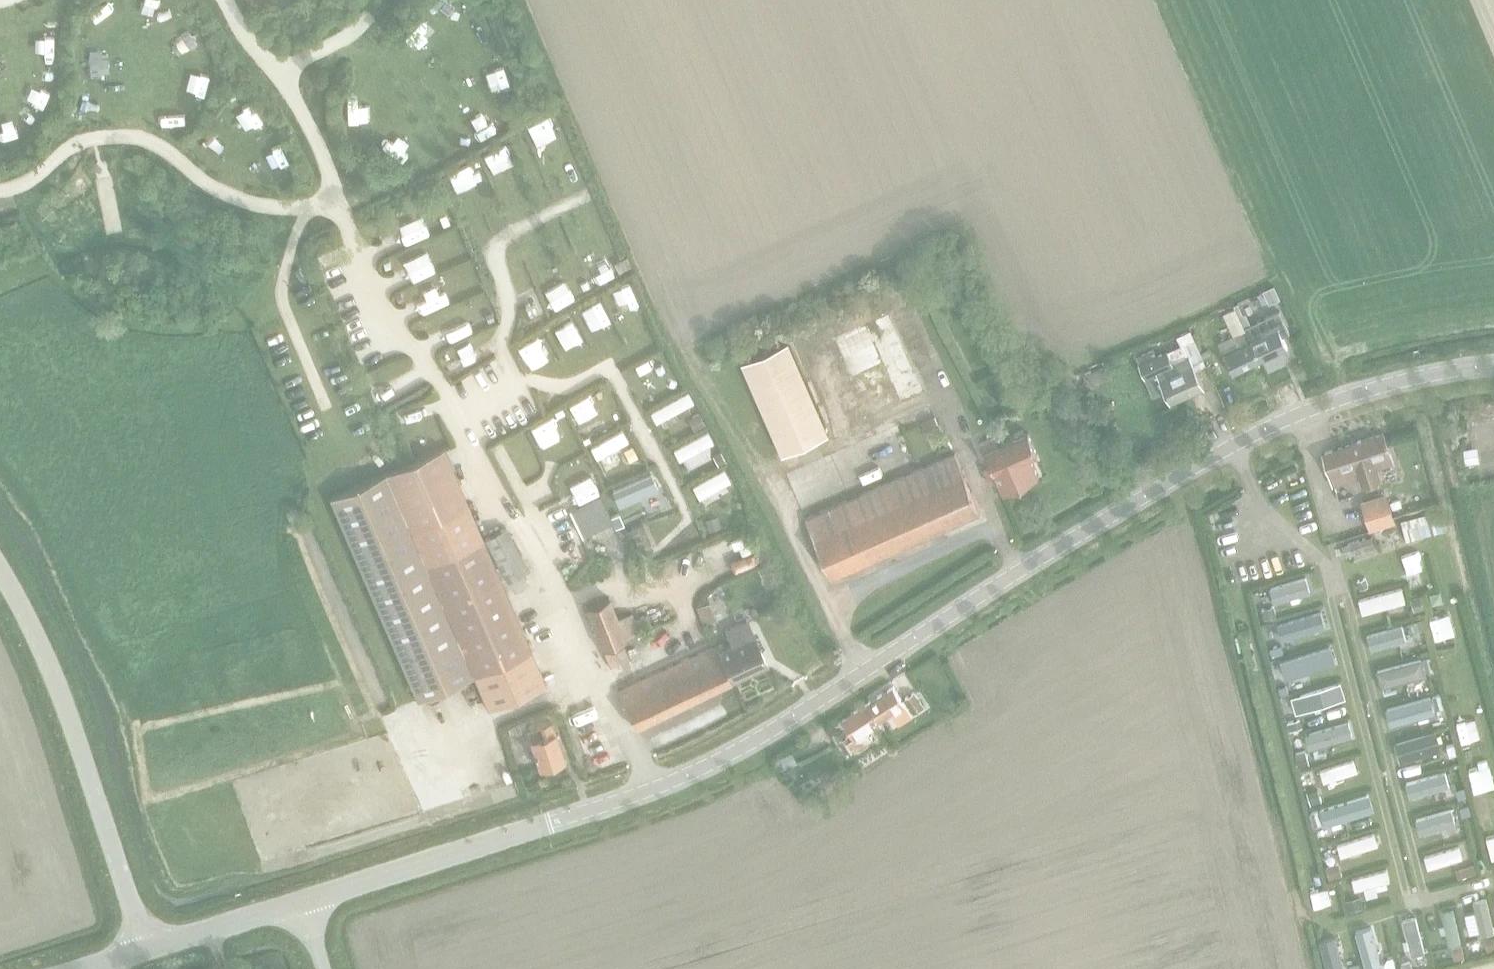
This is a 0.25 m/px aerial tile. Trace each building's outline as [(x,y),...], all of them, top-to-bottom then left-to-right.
[(1222,348),(1224,352),(1250,340),(1234,307),(1224,312),(1237,341),(1222,348)] [(1250,341),(1259,358),(1285,346),(1280,335),(1289,331),(1279,309),(1245,326),(1252,340),(1250,341)] [(827,338),(862,415),(925,386),(891,310),(827,338)] [(1170,400),(1201,384),(1190,362),(1202,355),(1190,329),(1179,334),(1188,353),(1170,362),(1164,351),(1137,365),(1144,377),(1155,371),(1170,400)] [(741,361),(780,453),(830,432),(791,340),(741,361)] [(1232,371),(1259,358),(1250,341),(1224,354),(1232,371)] [(1032,453),(1039,449),(1028,424),(1001,436),(998,429),(977,439),(981,448),(984,447),(991,461),(985,464),(992,480),(998,477),(1005,491),(1042,475),(1032,453)] [(1362,484),(1382,478),(1378,468),(1395,462),(1384,430),(1322,451),(1333,485),(1359,477),(1362,484)] [(543,682),(442,446),(328,496),(415,699),(473,674),(488,707),(543,682)] [(806,513),(832,574),(982,509),(956,449),(806,513)] [(1369,528),(1370,530),(1372,528),(1396,521),(1386,492),(1360,500),(1369,528)] [(609,511),(608,512),(600,494),(568,508),(580,534),(594,528),(598,538),(618,530),(609,511)] [(487,535),(511,577),(532,565),(509,523),(487,535)] [(630,528),(640,551),(653,546),(643,523),(630,528)] [(1305,575),(1268,585),(1273,601),(1310,591),(1305,575)] [(1365,577),(1357,580),(1360,588),(1368,585),(1365,577)] [(1401,585),(1357,597),(1361,613),(1405,601),(1401,585)] [(693,595),(703,621),(717,614),(707,588),(693,595)] [(633,607),(621,613),(612,593),(586,604),(611,664),(632,655),(624,636),(642,628),(633,607)] [(1420,594),(1410,597),(1414,611),(1424,608),(1420,594)] [(1276,615),(1273,605),(1260,609),(1261,611),(1257,612),(1260,620),(1276,615)] [(1320,609),(1275,622),(1280,638),(1324,625),(1320,609)] [(637,722),(771,662),(751,617),(725,628),(731,641),(721,646),(719,641),(621,685),(637,722)] [(1421,617),(1411,620),(1414,630),(1424,626),(1421,617)] [(1411,619),(1365,633),(1369,646),(1415,633),(1414,630),(1411,620),(1411,619)] [(1283,652),(1280,643),(1268,647),(1271,655),(1283,652)] [(1330,644),(1282,659),(1287,675),(1335,660),(1330,644)] [(1422,657),(1425,670),(1434,667),(1430,655),(1422,657)] [(1420,656),(1374,668),(1379,686),(1382,685),(1425,674),(1420,656)] [(1340,680),(1290,696),(1295,712),(1345,696),(1340,680)] [(1287,691),(1284,681),(1276,684),(1279,693),(1287,691)] [(864,704),(875,722),(891,712),(899,723),(909,717),(904,708),(891,688),(864,704)] [(904,698),(913,712),(924,705),(915,691),(904,698)] [(1443,701),(1441,692),(1428,695),(1430,704),(1443,701)] [(1428,695),(1428,694),(1386,705),(1390,719),(1431,708),(1430,704),(1428,695)] [(867,728),(875,722),(864,704),(841,719),(850,734),(839,741),(847,753),(873,736),(867,728)] [(1289,730),(1301,726),(1299,717),(1286,721),(1289,730)] [(1347,720),(1304,732),(1308,747),(1352,735),(1347,720)] [(536,770),(565,760),(551,722),(511,736),(517,755),(530,750),(536,770)] [(1435,728),(1393,740),(1399,760),(1441,748),(1435,728)] [(1453,741),(1445,744),(1448,755),(1457,752),(1453,741)] [(1308,762),(1304,748),(1293,752),(1297,765),(1308,762)] [(1354,758),(1319,769),(1323,782),(1358,770),(1354,758)] [(1440,785),(1444,784),(1441,772),(1403,781),(1407,793),(1420,790),(1440,785)] [(1462,782),(1450,786),(1453,799),(1465,796),(1462,782)] [(1440,785),(1420,790),(1423,799),(1442,794),(1440,785)] [(1321,800),(1317,787),(1306,790),(1310,803),(1321,800)] [(1368,793),(1318,808),(1323,824),(1373,809),(1368,793)] [(1454,822),(1450,807),(1414,818),(1419,833),(1454,822)] [(1321,821),(1317,808),(1309,811),(1313,824),(1321,821)] [(1464,826),(1455,828),(1457,837),(1467,835),(1464,826)] [(1374,831),(1335,843),(1339,855),(1377,843),(1374,831)] [(1459,844),(1423,855),(1427,868),(1462,857),(1459,844)] [(1476,873),(1473,862),(1454,868),(1457,878),(1476,873)] [(1340,874),(1337,863),(1325,866),(1328,877),(1340,874)] [(1386,868),(1351,877),(1354,889),(1363,886),(1366,896),(1377,893),(1376,888),(1387,885),(1386,881),(1389,880),(1386,868)] [(1362,906),(1359,895),(1346,899),(1349,910),(1362,906)] [(1485,896),(1471,899),(1474,911),(1465,913),(1469,932),(1479,929),(1480,935),(1493,932),(1493,930),(1485,896)] [(1448,944),(1460,941),(1452,908),(1440,911),(1443,923),(1439,925),(1440,932),(1445,931),(1448,944)] [(1424,950),(1415,915),(1401,918),(1406,938),(1402,939),(1404,947),(1408,946),(1410,954),(1424,950)] [(1363,964),(1365,968),(1380,965),(1370,926),(1355,930),(1363,964)] [(1484,937),(1487,950),(1493,948),(1493,934),(1484,937)] [(1333,936),(1321,939),(1329,968),(1336,968),(1341,968),(1337,950),(1341,949),(1339,941),(1335,942),(1333,936)] [(1461,944),(1450,946),(1453,960),(1464,957),(1461,944)] [(1396,965),(1392,954),(1386,956),(1383,962),(1385,968),(1396,965)] [(1400,963),(1402,968),(1412,968),(1410,960),(1400,963)]
